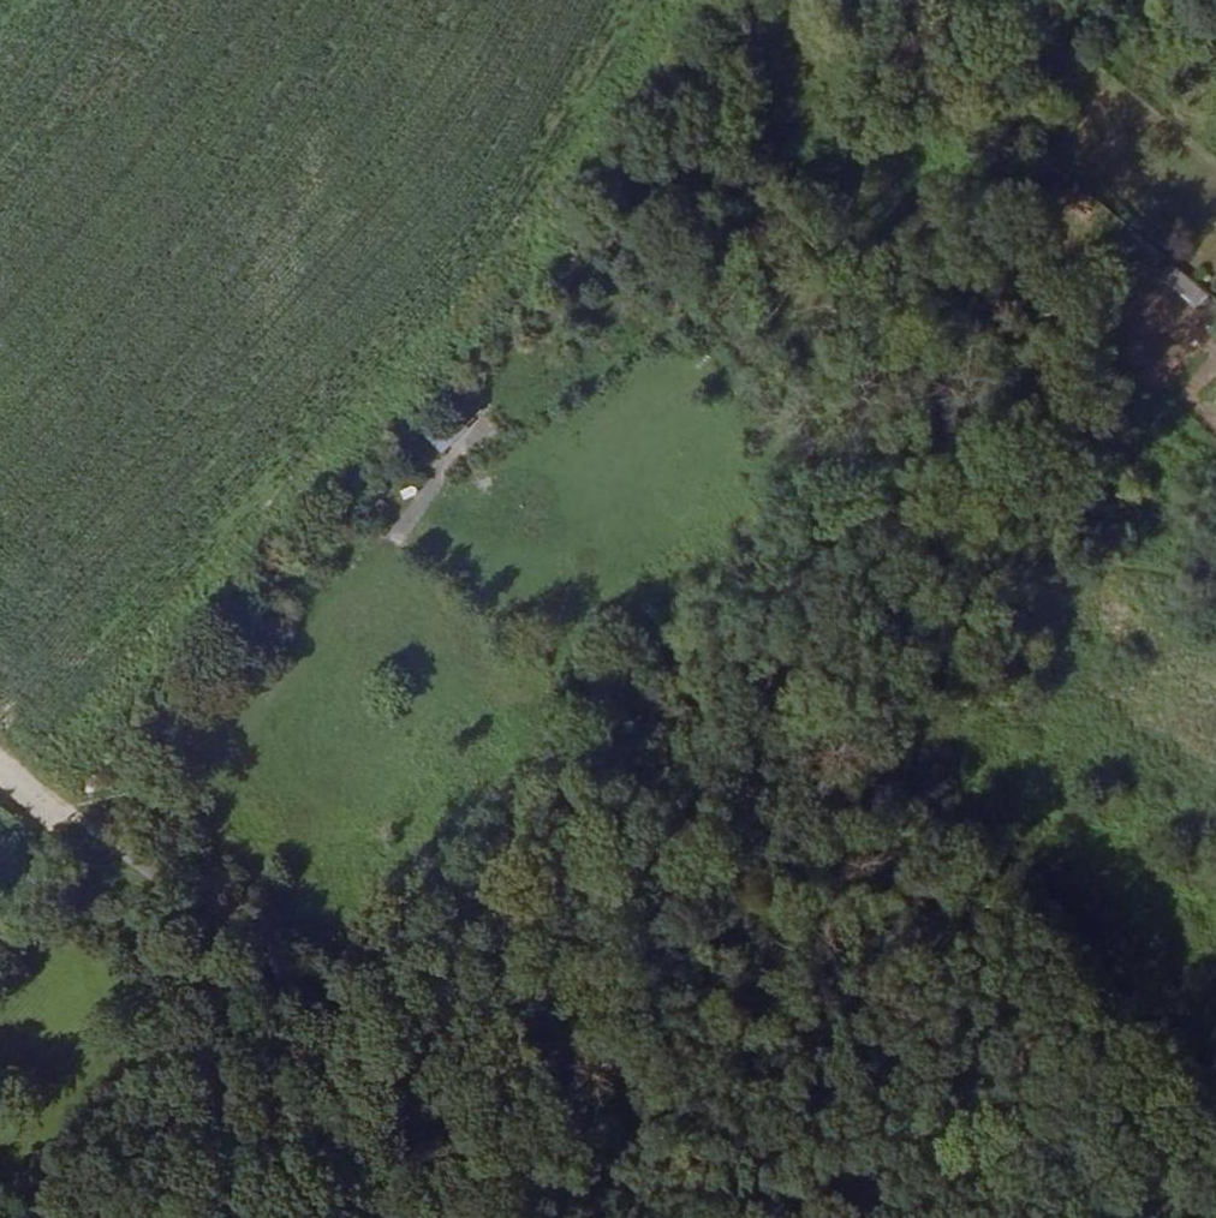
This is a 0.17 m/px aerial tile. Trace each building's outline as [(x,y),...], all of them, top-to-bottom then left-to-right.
[(1159,280),(1209,316),(1215,307),(1215,296),(1171,263),(1159,280)] [(424,435),(442,453),(484,410),(466,392),(424,435)]
